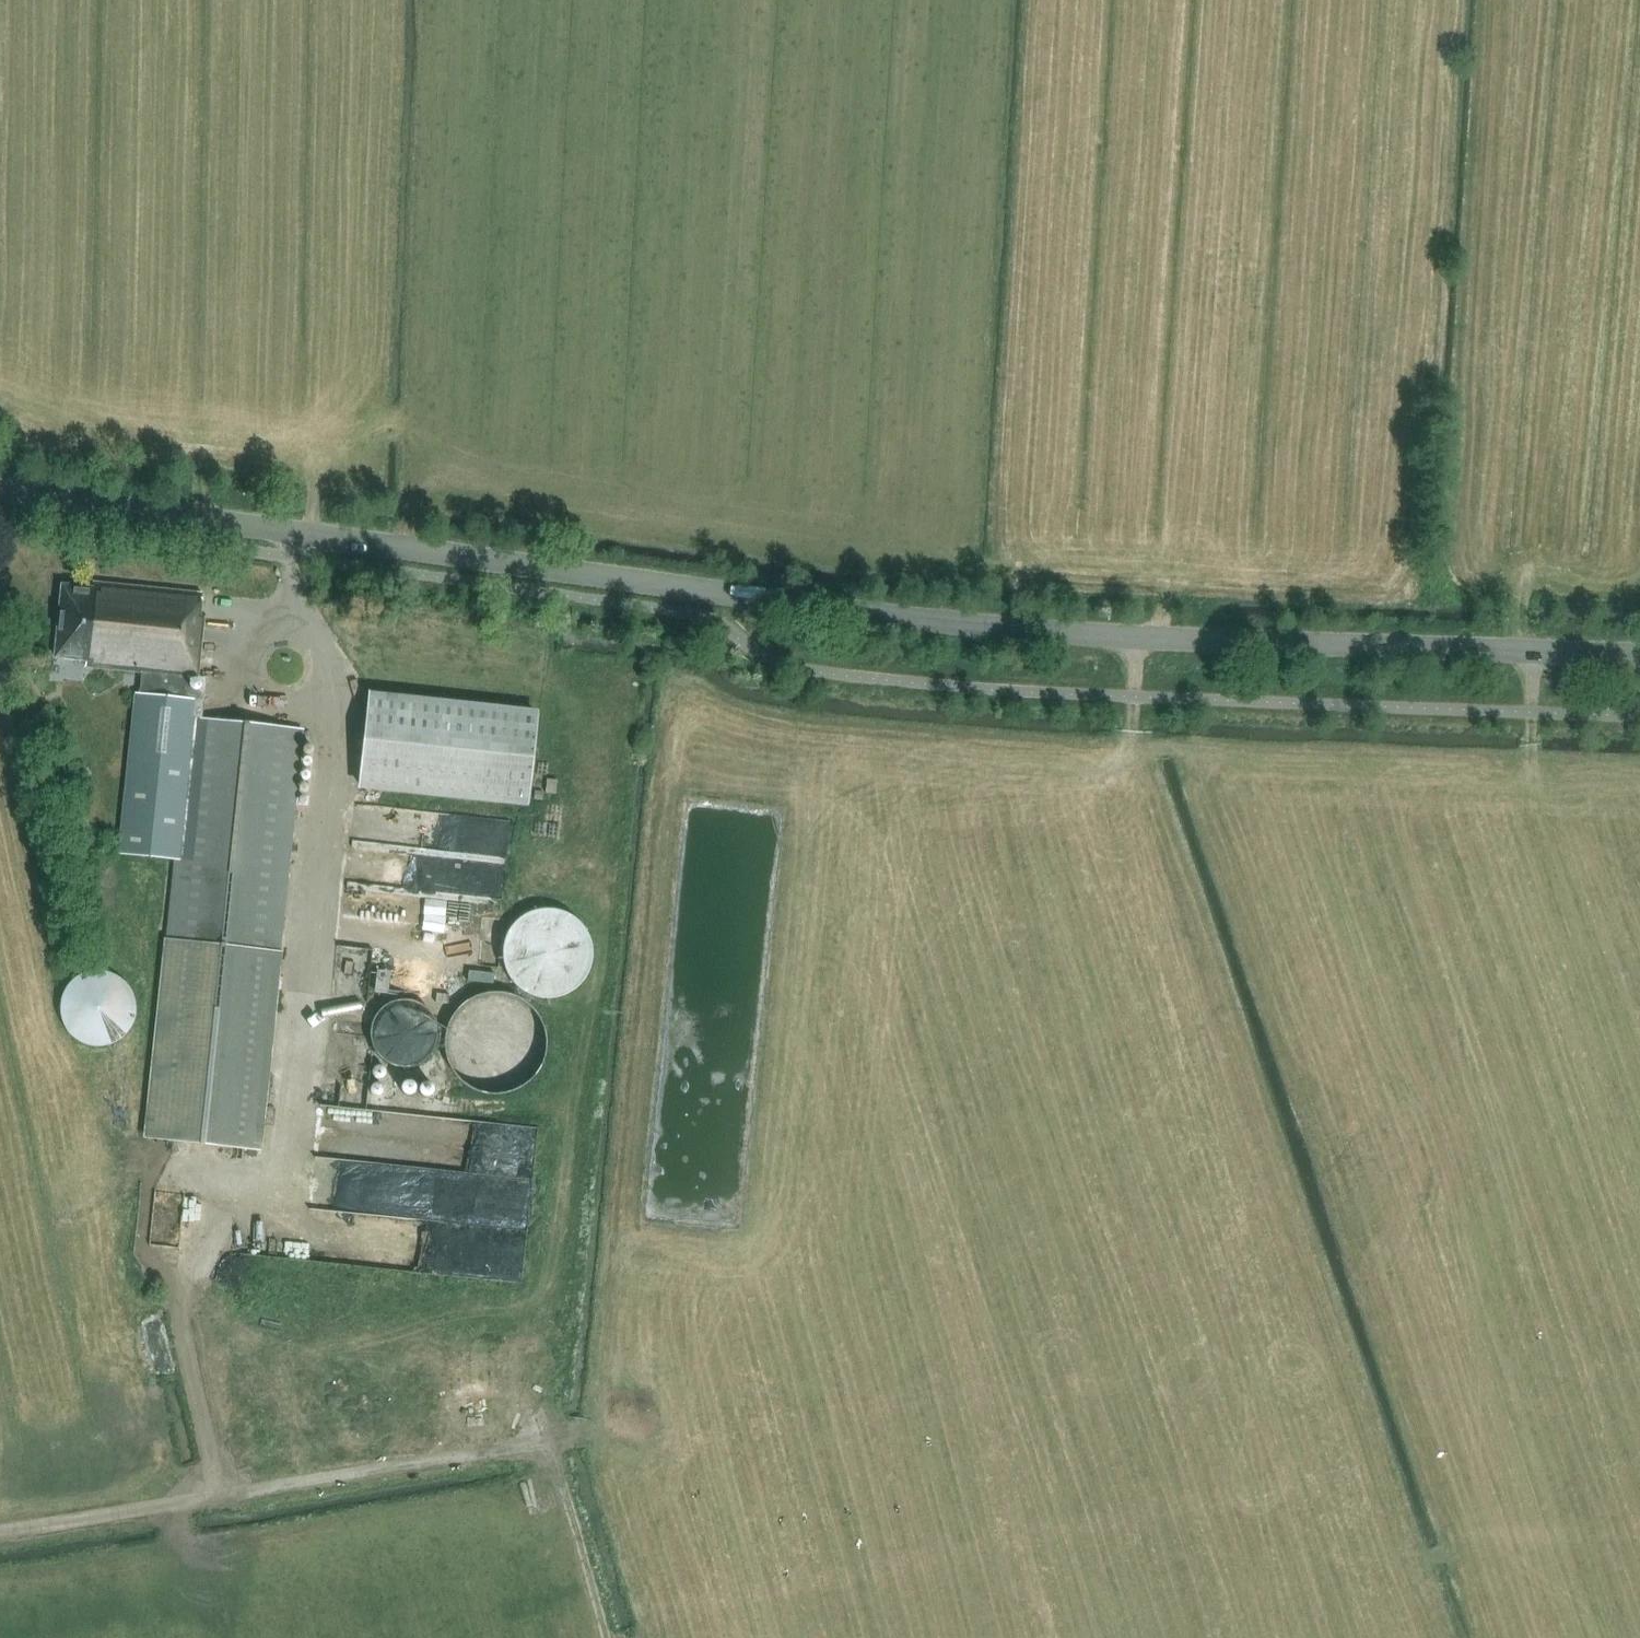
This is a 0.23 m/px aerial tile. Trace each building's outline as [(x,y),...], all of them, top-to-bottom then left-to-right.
[(198,616),(200,594),(93,583),(92,589),(61,586),(54,659),(85,662),(84,667),(142,673),(145,673),(195,678),(202,617),(198,616)] [(145,673),(142,673),(141,678),(123,854),(174,859),(144,1138),(256,1150),(300,730),(202,720),(206,680),(196,679),(195,678),(145,673)] [(356,785),(525,804),(535,718),(367,698),(356,785)] [(553,797),(555,783),(544,782),(542,795),(553,797)] [(540,794),(532,793),(531,801),(540,802),(540,794)] [(505,937),(503,947),(503,957),(504,962),(506,971),(509,978),(514,983),(520,989),(527,993),(535,996),(542,997),(550,998),(559,996),(568,993),(575,989),(582,983),(587,976),(590,969),(592,962),(593,954),(592,946),(590,939),(587,932),(583,925),(575,918),(568,913),(559,910),(552,908),(543,909),(532,911),(523,915),(516,921),(509,928),(505,937)] [(96,1046),(103,1045),(110,1043),(117,1039),(123,1034),(128,1028),(131,1022),(133,1015),(133,1008),(133,1002),(131,994),(128,989),(123,983),(117,978),(110,974),(103,972),(96,971),(90,972),(82,974),(75,978),(69,983),(65,989),(62,994),(60,1002),(59,1008),(60,1015),(62,1022),(65,1028),(69,1034),(75,1039),(82,1043),(90,1045),(96,1046)] [(489,1096),(500,1095),(510,1092),(519,1086),(526,1080),(533,1072),(537,1064),(539,1056),(541,1045),(539,1034),(537,1026),(533,1018),(526,1009),(519,1004),(510,998),(500,995),(489,994),(479,995),(469,998),(459,1004),(453,1009),(446,1018),(442,1026),(439,1034),(438,1045),(439,1056),(442,1064),(446,1072),(453,1080),(459,1086),(469,1092),(479,1095),(489,1096)] [(398,1069),(405,1068),(411,1066),(416,1064),(422,1059),(426,1054),(429,1049),(432,1042),(432,1035),(432,1028),(429,1021),(426,1016),(422,1010),(416,1006),(411,1003),(405,1001),(398,1001),(391,1001),(385,1003),(380,1006),(374,1010),(370,1016),(367,1021),(365,1028),(364,1035),(365,1042),(367,1049),(370,1054),(374,1059),(380,1064),(385,1066),(391,1068),(398,1069)] [(527,1233),(540,1129),(487,1123),(481,1181),(466,1179),(460,1223),(479,1225),(477,1246),(499,1249),(501,1230),(527,1233)]
